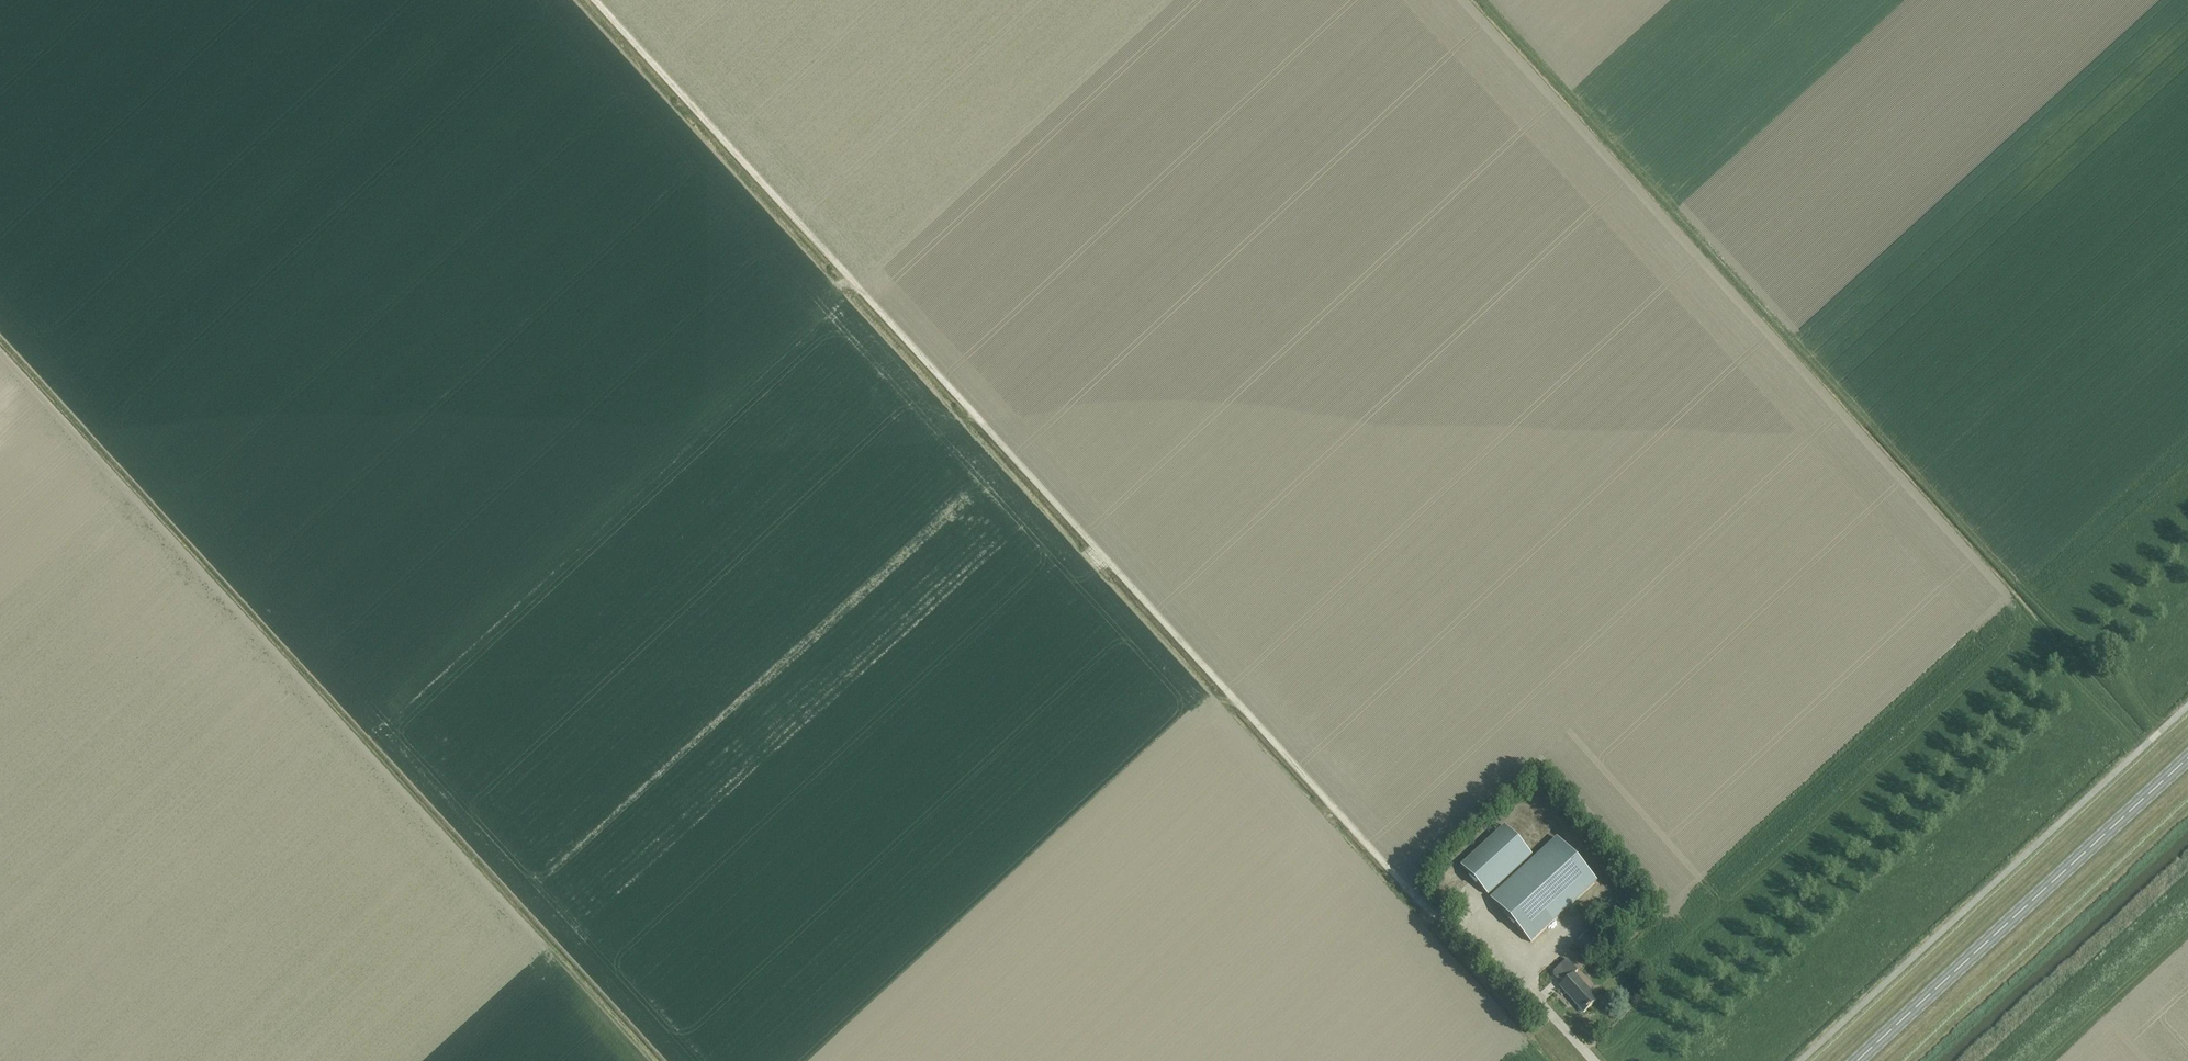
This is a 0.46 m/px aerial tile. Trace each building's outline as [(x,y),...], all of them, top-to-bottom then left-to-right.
[(1473,879),(1488,895),(1532,855),(1517,839),(1505,826),(1461,866),(1473,879)] [(1556,838),(1490,898),(1530,941),(1596,881),(1556,838)] [(1449,880),(1443,885),(1453,895),(1459,890),(1449,880)] [(1578,941),(1590,954),(1600,944),(1588,931),(1578,941)] [(1561,976),(1565,980),(1559,986),(1583,1012),(1587,1008),(1589,1006),(1597,999),(1574,973),(1577,970),(1572,965),(1561,976)]
